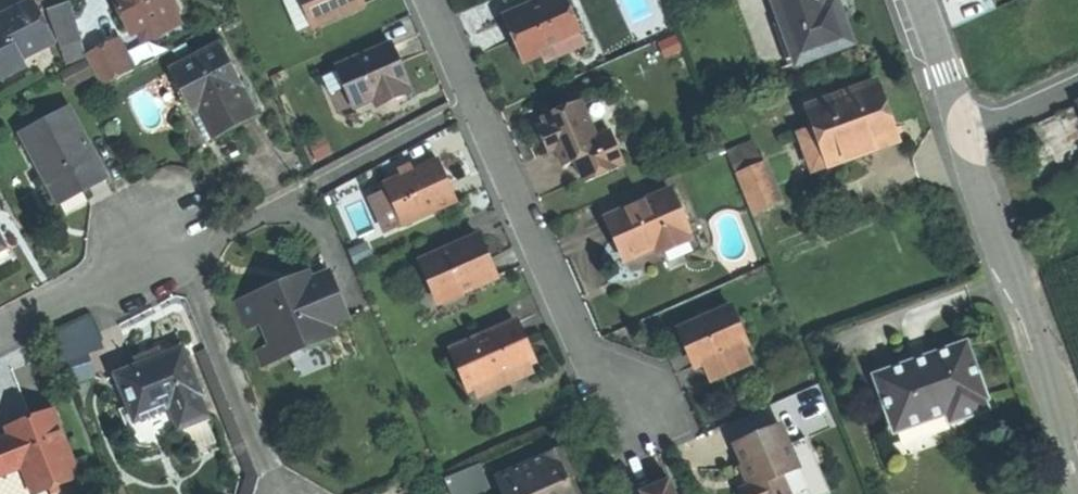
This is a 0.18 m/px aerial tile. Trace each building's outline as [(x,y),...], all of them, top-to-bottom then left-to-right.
[(135,29),(143,24),(153,19),(178,6),(179,6),(176,0),(121,0),(135,29)] [(316,26),(368,3),(367,0),(305,0),(316,26)] [(510,15),(519,36),(528,57),(546,49),(584,31),(570,0),(543,0),(510,15)] [(798,64),(855,42),(847,19),(840,0),(776,0),(798,64)] [(4,18),(7,26),(0,30),(0,67),(5,79),(28,67),(23,57),(56,40),(38,1),(4,18)] [(178,6),(153,19),(159,32),(184,19),(178,6)] [(76,12),(54,18),(62,48),(84,42),(76,12)] [(153,19),(143,24),(149,37),(159,32),(153,19)] [(584,31),(546,49),(551,60),(588,42),(584,31)] [(122,39),(89,56),(104,85),(137,69),(122,39)] [(84,42),(62,48),(66,62),(88,55),(84,42)] [(395,43),(347,65),(363,104),(377,98),(379,102),(407,89),(406,87),(412,84),(404,63),(395,43)] [(222,44),(173,71),(191,106),(197,102),(215,137),(236,126),(258,115),(222,44)] [(347,65),(340,68),(356,107),(363,104),(347,65)] [(880,81),(815,104),(822,126),(834,164),(880,148),(876,137),(895,130),(888,107),(880,81)] [(407,89),(379,102),(382,109),(410,96),(407,89)] [(579,97),(541,114),(544,120),(548,128),(539,133),(543,143),(547,152),(556,148),(562,163),(571,159),(600,146),(595,135),(579,97)] [(197,102),(191,106),(208,141),(215,137),(197,102)] [(1021,133),(1044,191),(1077,176),(1077,108),(1021,133)] [(70,111),(29,132),(50,172),(45,175),(58,201),(84,187),(86,190),(97,183),(109,177),(95,151),(92,153),(70,111)] [(544,120),(536,125),(539,133),(548,128),(544,120)] [(822,126),(809,131),(821,169),(834,164),(822,126)] [(611,127),(595,135),(600,146),(571,159),(582,185),(626,165),(611,127)] [(880,148),(898,141),(895,130),(876,137),(880,148)] [(758,142),(728,153),(734,164),(737,173),(758,164),(772,202),(780,199),(758,142)] [(446,160),(392,179),(395,188),(405,220),(458,200),(452,180),(446,160)] [(758,164),(737,173),(752,211),(772,202),(758,164)] [(670,186),(615,210),(622,232),(614,235),(619,248),(624,260),(655,246),(652,238),(669,230),(686,222),(670,186)] [(395,188),(378,194),(388,226),(405,220),(395,188)] [(652,238),(655,246),(672,238),(669,230),(652,238)] [(483,231),(427,255),(446,296),(501,271),(492,251),(483,231)] [(279,283),(246,297),(253,318),(264,314),(276,308),(292,351),(336,334),(331,321),(351,313),(332,267),(314,274),(313,270),(279,283)] [(731,303),(688,324),(697,343),(706,362),(707,361),(748,340),(749,340),(731,303)] [(276,308),(264,314),(280,356),(292,351),(276,308)] [(523,319),(459,349),(477,388),(481,387),(537,360),(539,359),(531,339),(523,319)] [(748,340),(707,361),(714,377),(755,356),(748,340)] [(905,363),(877,374),(896,431),(950,411),(952,418),(989,405),(987,399),(991,398),(981,368),(971,340),(945,350),(943,355),(916,365),(905,363)] [(83,351),(66,358),(77,385),(93,378),(83,351)] [(148,367),(120,379),(138,425),(173,410),(181,432),(198,426),(190,401),(194,399),(177,355),(148,367)] [(537,360),(481,387),(484,394),(540,367),(537,360)] [(795,436),(836,418),(821,384),(780,402),(795,436)] [(0,439),(0,476),(22,467),(31,492),(51,484),(79,475),(74,460),(54,407),(31,416),(7,426),(10,435),(0,439)] [(739,444),(755,485),(747,488),(740,491),(742,493),(788,493),(781,475),(799,466),(782,426),(739,444)] [(502,481),(507,493),(574,493),(570,482),(587,474),(582,460),(576,445),(546,458),(547,462),(502,481)] [(89,454),(74,460),(79,475),(81,474),(94,468),(89,454)] [(449,476),(455,493),(482,493),(496,489),(487,463),(449,476)] [(81,474),(79,475),(51,484),(54,493),(69,493),(85,488),(81,474)] [(641,492),(642,493),(678,493),(671,478),(657,485),(641,492)]
